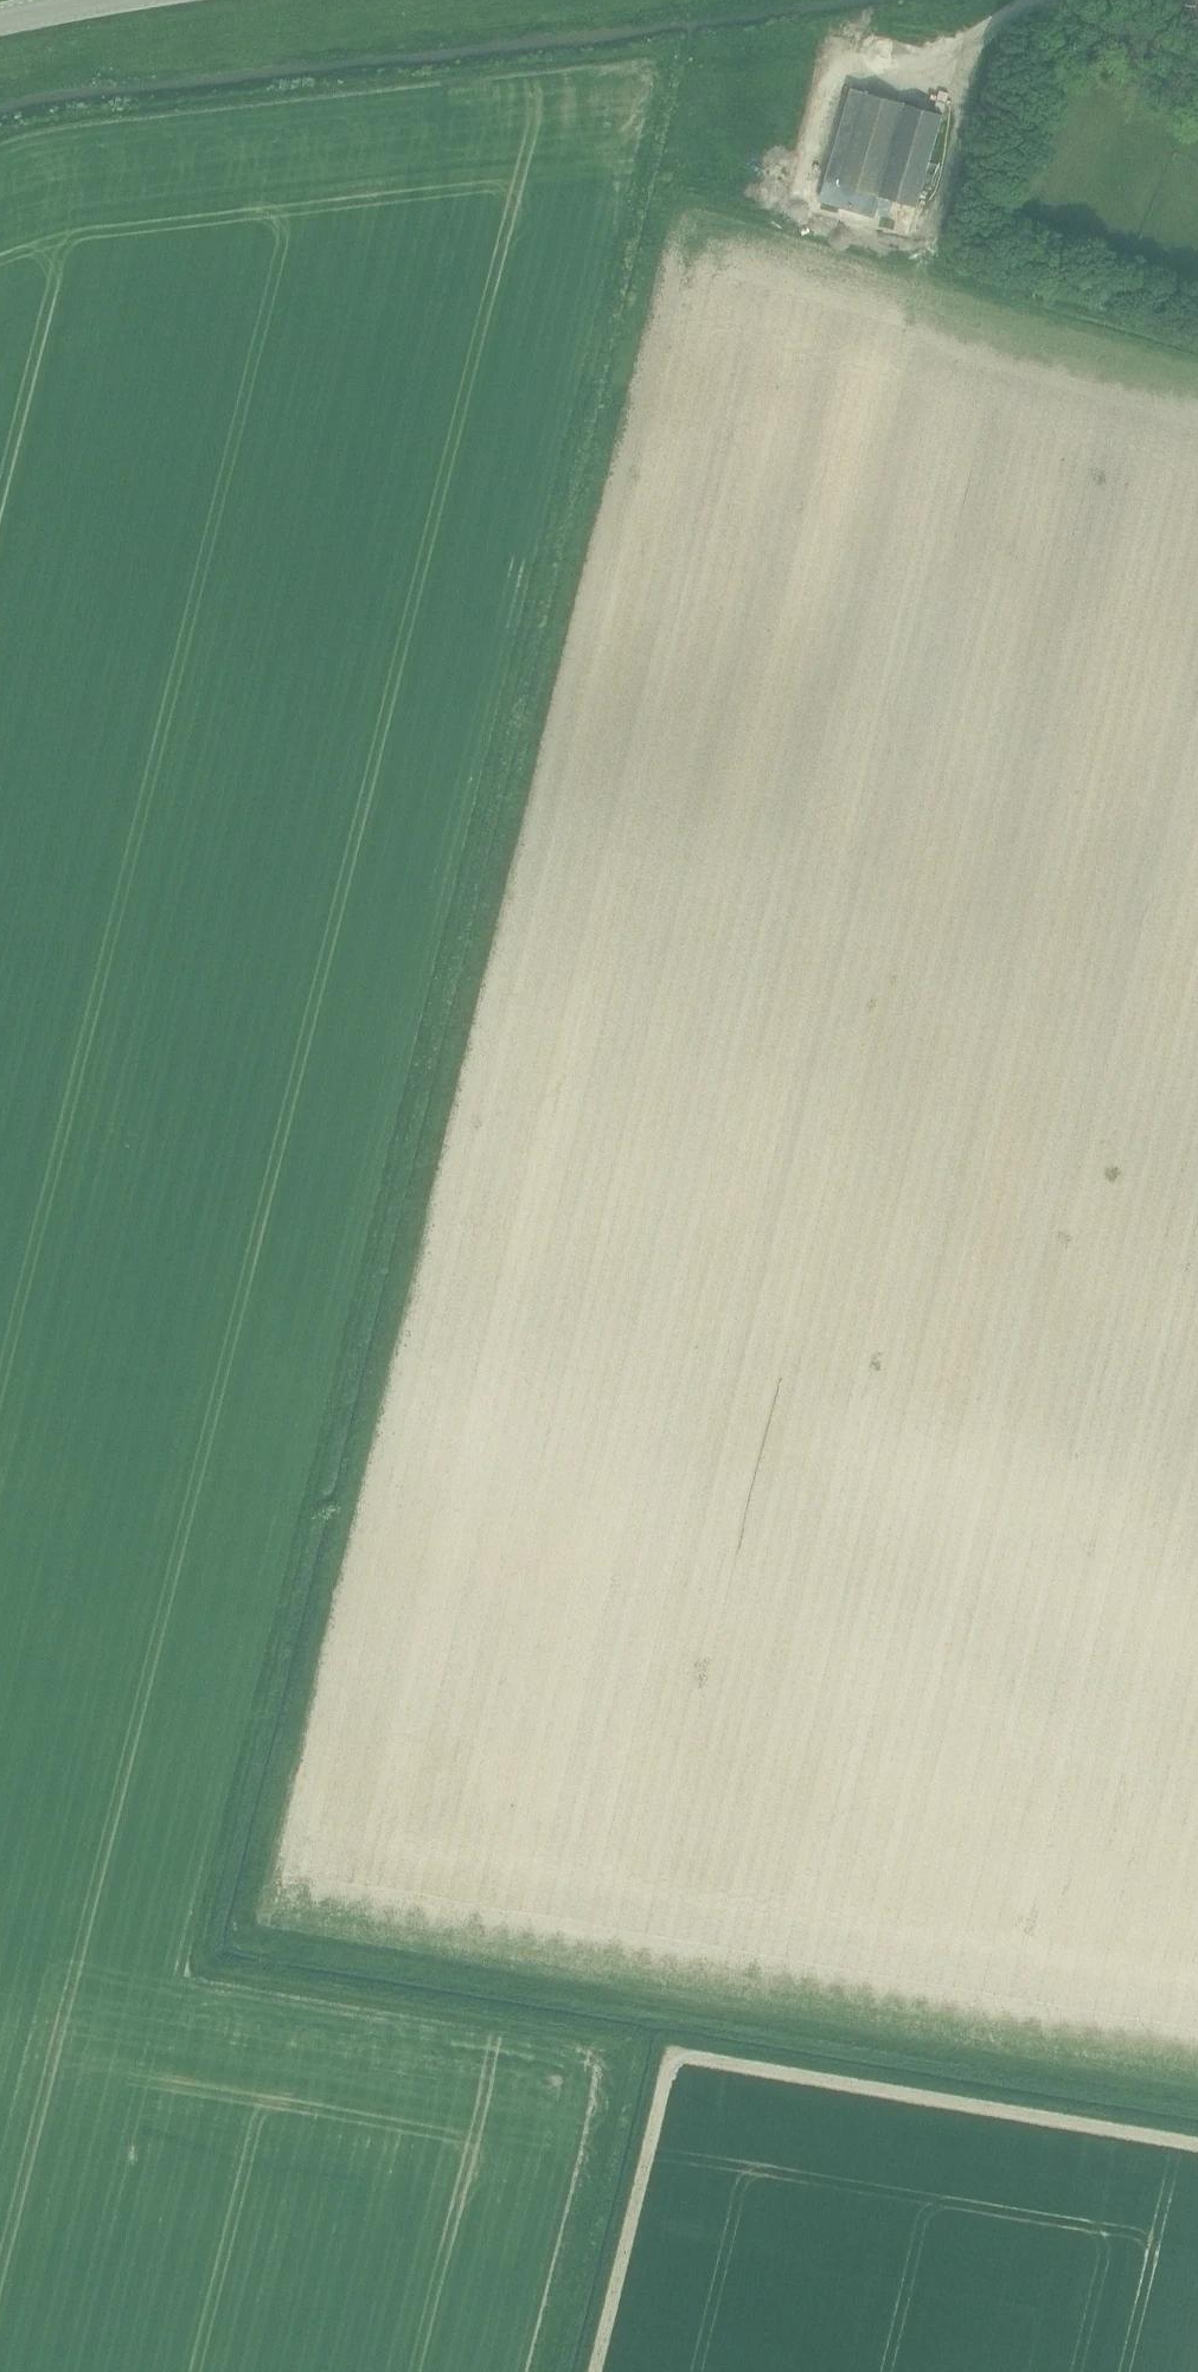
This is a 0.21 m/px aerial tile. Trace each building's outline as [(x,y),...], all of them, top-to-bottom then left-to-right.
[(881,196),(918,206),(944,115),(854,88),(827,180),(881,196)] [(826,179),(820,201),(876,216),(881,196),(827,180),(826,179)]
